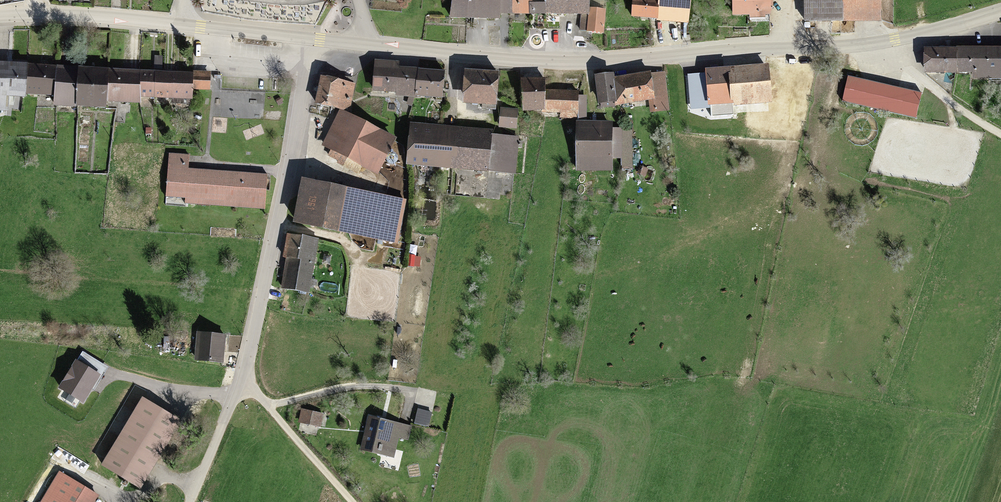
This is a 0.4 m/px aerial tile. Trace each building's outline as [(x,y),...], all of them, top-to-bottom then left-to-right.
[(454,22),(498,23),(498,16),(498,0),(454,0),(454,22)] [(498,16),(531,17),(532,0),(498,0),(498,16)] [(531,17),(546,17),(546,0),(532,0),(531,17)] [(546,17),(580,18),(589,18),(590,13),(590,0),(546,0),(546,17)] [(635,18),(686,22),(688,0),(636,0),(635,18)] [(733,19),(770,20),(770,0),(734,0),(733,19)] [(843,25),(842,0),(806,0),(806,25),(843,25)] [(843,25),(881,25),(881,0),(842,0),(843,25)] [(604,13),(590,13),(589,18),(589,37),(603,37),(604,13)] [(589,18),(580,18),(579,37),(589,37),(589,18)] [(926,53),(927,75),(975,75),(975,80),(1000,80),(1000,52),(926,53)] [(375,65),(373,94),(442,99),(443,74),(397,71),(397,66),(375,65)] [(768,66),(708,71),(708,74),(690,76),(692,108),(712,106),(713,115),(733,113),(732,105),(770,102),(768,66)] [(6,111),(6,98),(24,99),(25,71),(0,70),(0,110),(6,111)] [(25,71),(24,99),(53,100),(54,72),(25,71)] [(74,73),(54,72),(53,100),(53,111),(72,112),(74,73)] [(77,72),(76,111),(105,112),(105,106),(106,75),(106,72),(77,72)] [(106,75),(105,106),(139,107),(139,102),(140,75),(106,75)] [(140,75),(139,102),(191,103),(191,92),(192,77),(140,75)] [(192,77),(191,92),(209,93),(209,75),(192,75),(192,77)] [(498,77),(465,76),(464,108),(497,109),(498,77)] [(665,76),(615,82),(615,107),(650,104),(651,113),(670,111),(665,76)] [(847,77),(841,102),(914,119),(919,94),(847,77)] [(356,83),(326,78),(321,102),(352,107),(356,83)] [(600,108),(615,107),(615,82),(615,79),(596,79),(596,95),(599,95),(600,108)] [(545,114),(546,94),(546,84),(523,83),(522,113),(545,114)] [(578,96),(546,94),(545,114),(576,116),(577,102),(578,96)] [(587,102),(577,102),(576,116),(587,116),(587,102)] [(344,109),(327,142),(382,171),(399,138),(344,109)] [(517,113),(501,112),(500,129),(516,130),(517,113)] [(610,126),(577,126),(577,173),(610,173),(610,167),(610,132),(610,126)] [(493,135),(411,127),(408,167),(489,174),(492,140),(493,135)] [(610,132),(610,167),(625,167),(625,132),(610,132)] [(516,142),(492,140),(489,174),(516,176),(516,142)] [(189,156),(171,154),(168,198),(188,199),(188,203),(265,208),(267,175),(188,170),(189,156)] [(308,180),(300,220),(401,241),(409,201),(308,180)] [(288,256),(282,288),(308,292),(317,240),(287,235),(284,255),(288,256)] [(198,332),(195,359),(222,362),(225,335),(198,332)] [(82,351),(60,386),(84,401),(92,388),(95,390),(109,367),(82,351)] [(143,401),(105,465),(139,485),(178,421),(143,401)] [(434,413),(421,409),(418,421),(431,424),(434,413)] [(325,413),(305,410),(303,422),(323,425),(325,413)] [(373,416),(366,447),(396,454),(401,434),(411,436),(414,426),(373,416)] [(61,470),(42,501),(96,501),(101,493),(61,470)]
